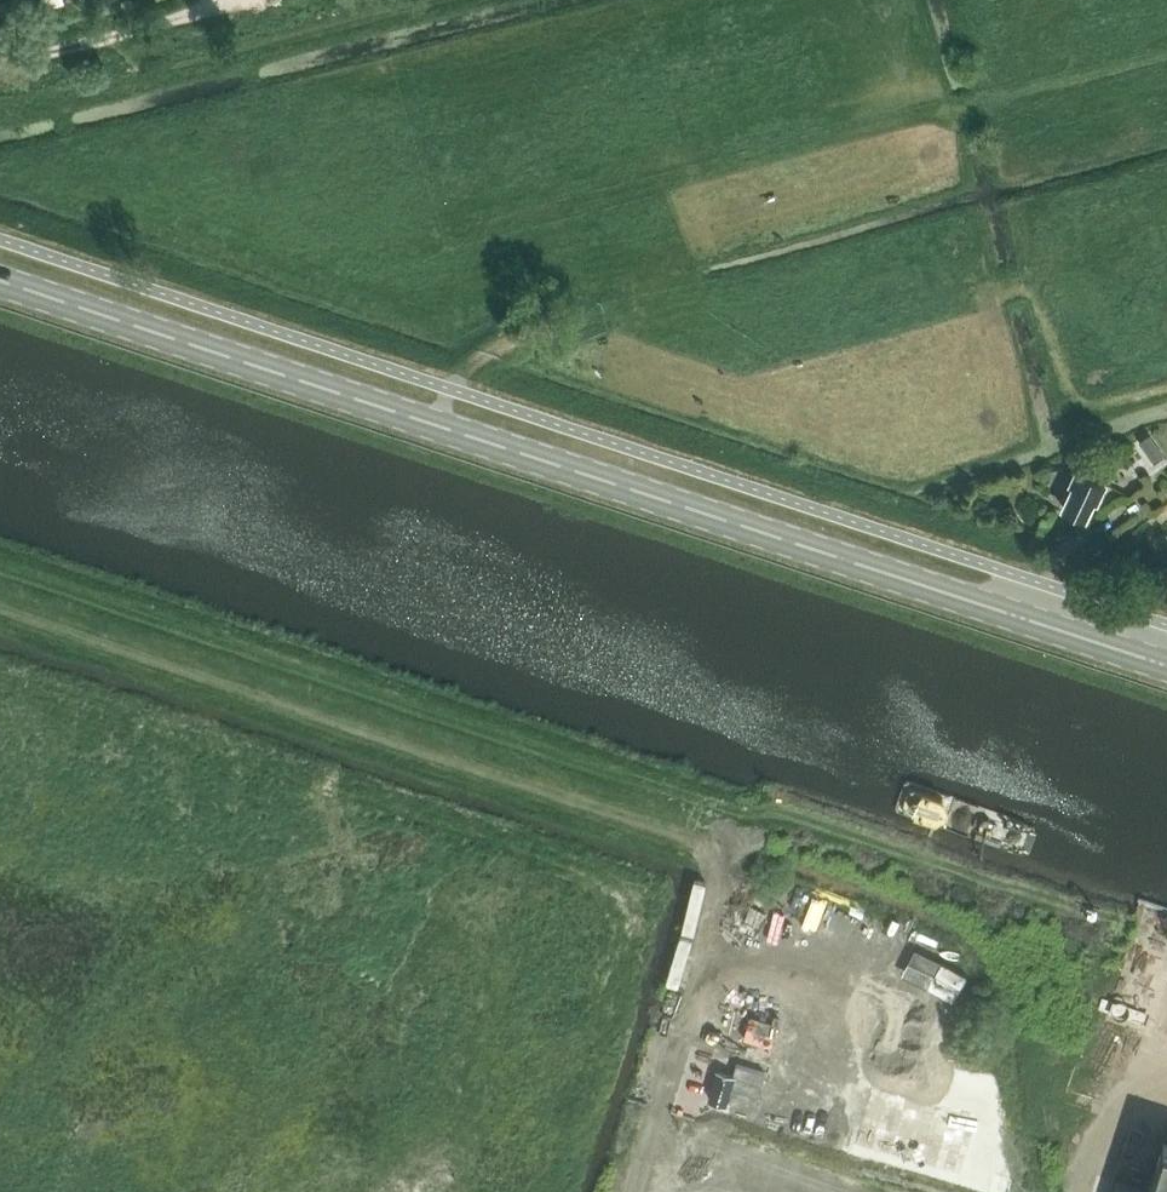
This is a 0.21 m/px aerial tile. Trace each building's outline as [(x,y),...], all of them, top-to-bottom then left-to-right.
[(5,21),(66,0),(0,0),(0,7),(5,21)] [(1107,482),(1077,468),(1070,483),(1074,485),(1064,508),(1085,517),(1093,500),(1097,502),(1107,482)] [(1148,1009),(1160,936),(1143,934),(1131,1006),(1148,1009)] [(1166,1141),(1150,1191),(1166,1191),(1166,1142),(1166,1141)]
